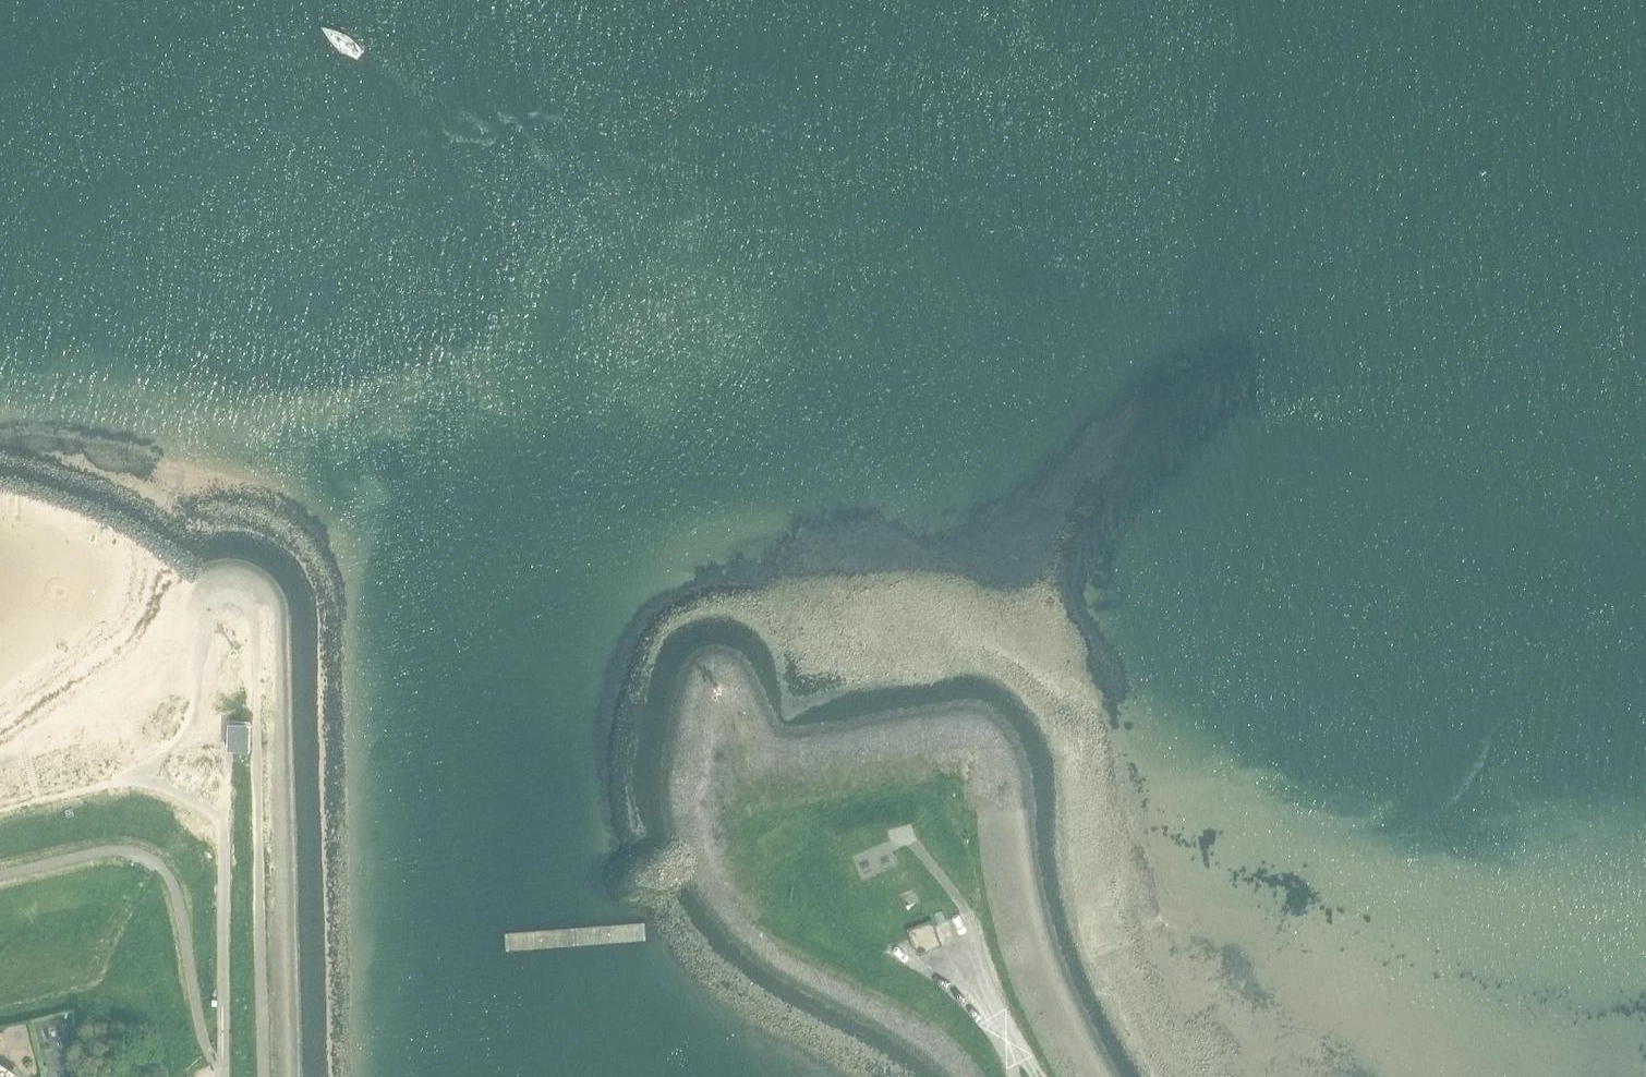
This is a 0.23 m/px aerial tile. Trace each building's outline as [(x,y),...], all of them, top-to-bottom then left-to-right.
[(246,748),(246,725),(229,724),(229,747),(246,748)] [(942,906),(934,910),(938,921),(947,917),(942,906)] [(907,928),(917,954),(942,943),(931,918),(907,928)]
